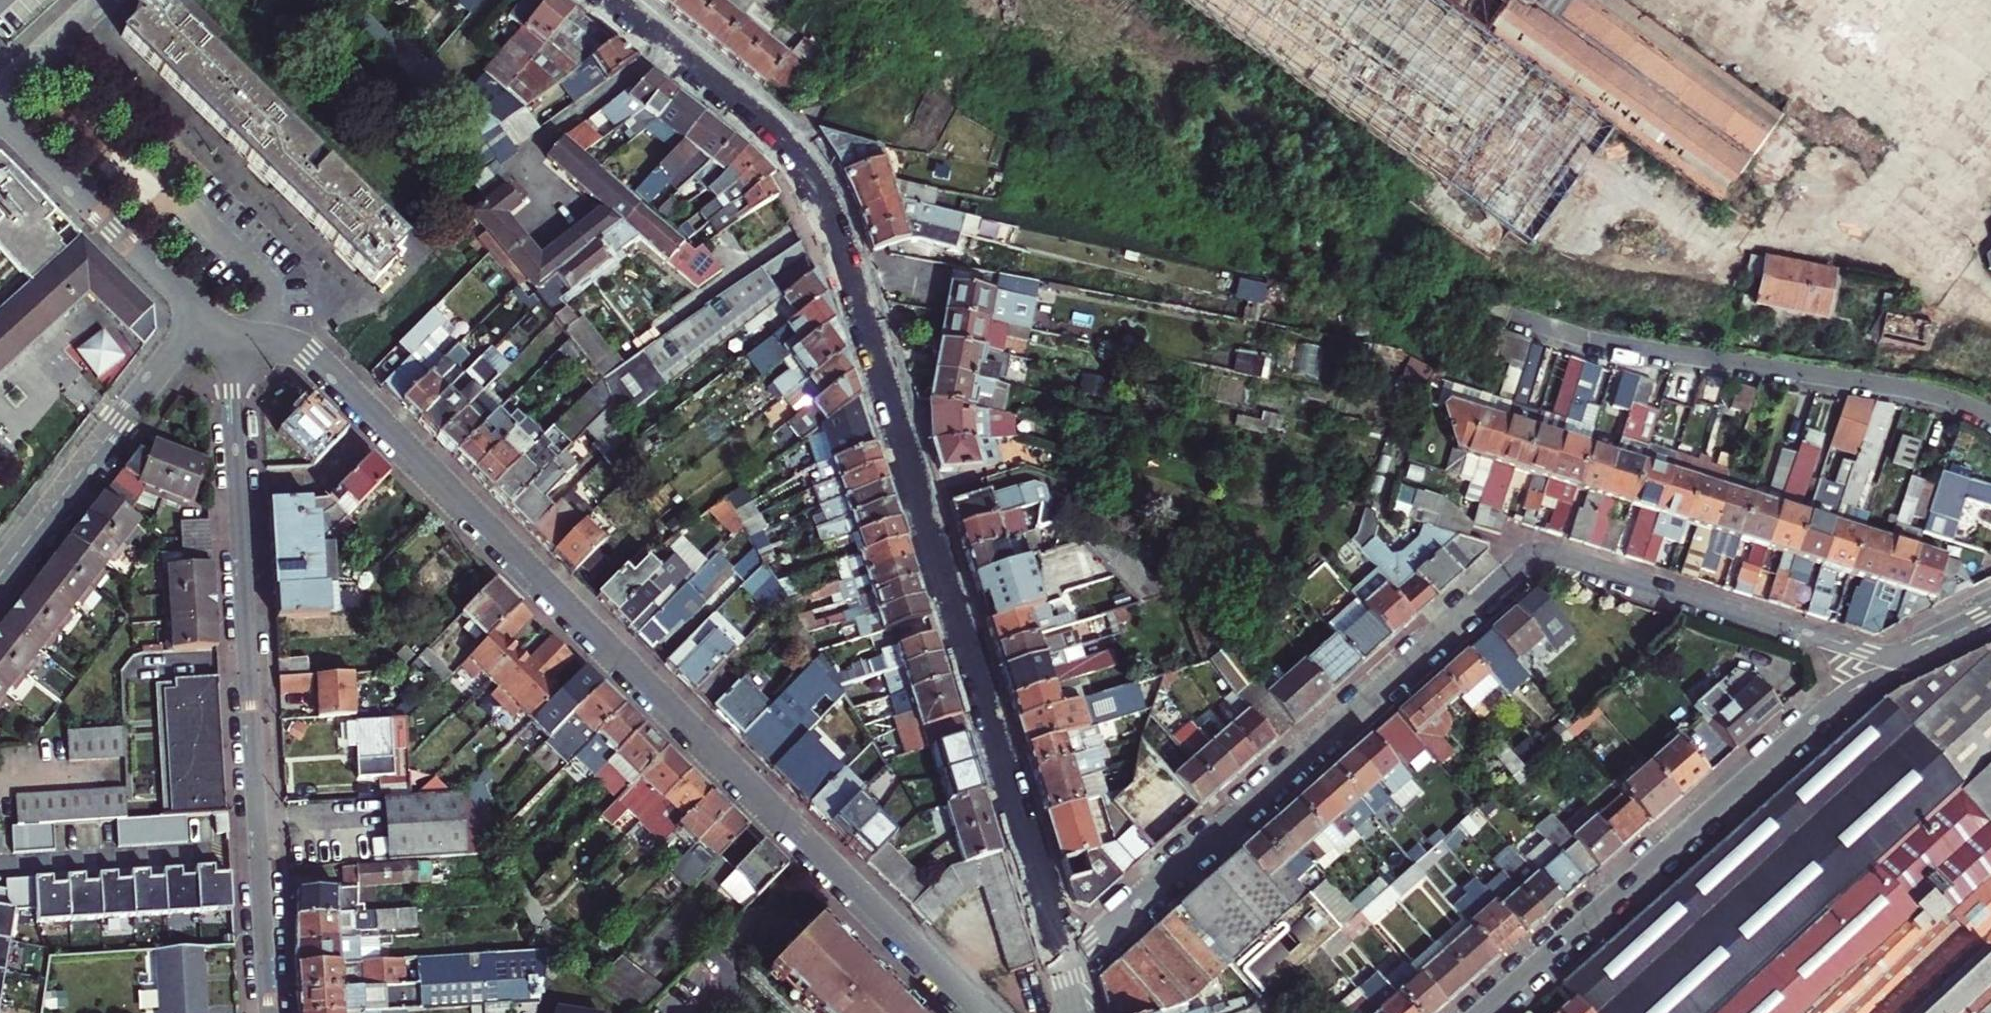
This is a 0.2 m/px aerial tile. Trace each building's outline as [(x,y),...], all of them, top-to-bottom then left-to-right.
[(159,0),(144,0),(135,9),(139,14),(120,33),(372,280),(390,262),(386,258),(403,240),(324,162),(307,178),(299,171),(316,154),(159,0)] [(523,27),(510,41),(461,99),(446,116),(469,144),(482,134),(498,123),(526,103),(560,79),(614,41),(564,0),(520,0),(509,13),(513,17),(523,27)] [(469,12),(480,0),(456,0),(469,12)] [(682,0),(660,0),(673,11),(682,0)] [(719,0),(682,0),(673,11),(696,29),(719,0)] [(742,19),(719,0),(696,29),(719,47),(742,19)] [(1443,191),(1423,219),(1506,277),(1527,249),(1548,264),(1634,140),(1763,231),(1821,148),(1610,0),(1171,0),(1443,191)] [(510,41),(523,27),(513,17),(500,32),(510,41)] [(742,66),(765,38),(742,19),(719,47),(742,66)] [(391,24),(376,41),(411,78),(426,61),(391,24)] [(790,57),(765,38),(742,66),(766,86),(790,57)] [(560,79),(576,101),(636,59),(623,49),(614,41),(560,79)] [(426,61),(411,78),(446,116),(461,99),(426,61)] [(628,87),(600,107),(614,127),(642,106),(664,81),(657,75),(650,70),(631,91),(628,87)] [(642,106),(655,118),(679,92),(671,86),(664,81),(642,106)] [(657,136),(674,148),(705,113),(693,103),(679,92),(655,118),(665,126),(660,133),(657,136)] [(498,123),(515,144),(542,125),(526,103),(498,123)] [(705,113),(674,148),(638,189),(651,201),(677,173),(689,183),(701,171),(734,135),(720,124),(705,113)] [(665,126),(655,118),(648,124),(660,133),(665,126)] [(583,120),(562,137),(581,153),(600,137),(583,120)] [(498,123),(482,134),(498,154),(500,157),(507,165),(522,153),(515,144),(498,123)] [(815,126),(837,159),(848,183),(852,191),(890,179),(889,175),(880,144),(836,133),(815,126)] [(482,134),(469,144),(459,151),(474,171),(498,154),(482,134)] [(599,168),(601,170),(615,182),(633,159),(626,153),(642,139),(638,134),(599,168)] [(741,141),(734,135),(701,171),(714,185),(710,188),(716,198),(762,160),(754,153),(741,141)] [(601,170),(599,168),(581,153),(562,137),(547,153),(586,188),(601,170)] [(509,174),(512,172),(507,165),(500,157),(469,182),(475,189),(480,196),(509,174)] [(731,204),(742,200),(768,179),(775,173),(768,167),(762,160),(716,198),(698,212),(707,224),(711,221),(731,204)] [(32,287),(67,254),(61,248),(62,246),(44,226),(56,216),(0,164),(0,251),(32,287)] [(600,209),(575,228),(590,246),(606,234),(641,205),(615,182),(601,170),(586,188),(613,212),(600,209)] [(480,196),(486,203),(490,199),(514,181),(509,174),(480,196)] [(890,179),(852,191),(855,201),(858,209),(896,196),(933,205),(938,184),(897,176),(889,175),(890,179)] [(742,219),(743,218),(779,196),(773,187),(768,179),(742,200),(731,204),(711,221),(718,235),(742,219)] [(514,181),(490,199),(502,214),(504,216),(527,197),(514,181)] [(933,205),(896,196),(858,209),(862,219),(865,229),(902,216),(961,230),(965,212),(956,210),(933,205)] [(485,228),(502,214),(490,199),(486,203),(472,213),(485,228)] [(622,250),(640,236),(701,288),(716,278),(705,260),(695,251),(685,242),(641,205),(606,234),(622,250)] [(979,215),(965,212),(961,230),(975,233),(979,215)] [(521,237),(504,216),(502,214),(485,228),(487,231),(480,237),(491,250),(496,257),(521,237)] [(1383,223),(1371,215),(1364,225),(1377,233),(1383,223)] [(902,216),(865,229),(868,239),(871,248),(896,241),(908,236),(956,248),(961,230),(902,216)] [(692,236),(683,224),(678,229),(686,241),(692,236)] [(575,228),(538,257),(554,276),(590,246),(575,228)] [(561,297),(622,250),(606,234),(590,246),(554,276),(535,291),(540,298),(548,308),(554,315),(555,316),(571,337),(586,356),(603,377),(624,362),(627,360),(616,345),(613,347),(587,312),(578,319),(567,305),(561,297)] [(538,257),(521,237),(496,257),(516,282),(523,276),(535,291),(554,276),(538,257)] [(715,238),(695,251),(705,260),(716,278),(727,271),(735,266),(715,238)] [(149,340),(147,316),(82,241),(67,254),(32,287),(8,308),(0,315),(0,376),(85,299),(136,356),(149,340)] [(710,304),(689,318),(627,360),(624,362),(603,377),(612,403),(618,419),(743,325),(774,303),(768,295),(762,287),(803,258),(799,246),(726,295),(712,305),(710,304)] [(1830,275),(1761,261),(1757,280),(1771,283),(1766,309),(1821,320),(1830,275)] [(1033,325),(1041,278),(1001,271),(998,289),(952,281),(950,295),(947,309),(1033,325)] [(796,318),(822,299),(819,288),(814,273),(774,303),(743,325),(748,332),(767,318),(769,320),(782,310),(779,305),(784,301),(796,318)] [(772,368),(778,364),(831,324),(827,313),(822,299),(796,318),(756,347),(772,368)] [(399,343),(411,356),(440,327),(447,320),(434,308),(399,343)] [(945,324),(942,338),(985,346),(989,347),(1005,349),(1008,332),(1031,336),(1033,325),(947,309),(945,324)] [(544,327),(560,347),(571,337),(555,316),(544,327)] [(394,395),(401,401),(458,344),(474,327),(466,319),(449,337),(440,327),(411,356),(383,383),(394,395)] [(799,383),(841,352),(837,340),(831,324),(778,364),(785,373),(765,388),(775,402),(781,397),(799,383)] [(1484,326),(1477,350),(1493,355),(1501,332),(1484,326)] [(101,330),(74,351),(95,377),(122,356),(101,330)] [(1493,355),(1493,357),(1510,362),(1522,365),(1530,339),(1514,336),(1501,332),(1493,355)] [(571,337),(560,347),(541,366),(548,373),(566,354),(576,366),(586,356),(571,337)] [(985,346),(942,338),(940,352),(937,367),(977,374),(979,362),(985,363),(989,347),(985,346)] [(1525,449),(1536,412),(1525,408),(1545,344),(1539,342),(1530,339),(1522,365),(1510,403),(1505,420),(1499,441),(1525,449)] [(439,381),(466,352),(458,344),(401,401),(411,411),(419,419),(447,390),(439,381)] [(427,427),(436,436),(479,393),(483,388),(509,363),(492,345),(447,390),(419,419),(427,427)] [(841,352),(799,383),(813,401),(848,375),(845,364),(841,352)] [(603,377),(586,356),(576,366),(593,386),(603,377)] [(1536,412),(1525,449),(1552,457),(1582,360),(1575,358),(1569,356),(1550,416),(1536,412)] [(1590,363),(1582,360),(1552,457),(1581,466),(1587,445),(1599,406),(1583,400),(1594,364),(1590,363)] [(1505,420),(1510,403),(1522,365),(1510,362),(1498,399),(1482,395),(1477,411),(1471,432),(1499,441),(1505,420)] [(934,383),(932,398),(963,403),(977,405),(1007,410),(1012,380),(977,374),(937,367),(934,383)] [(1630,372),(1621,370),(1611,403),(1627,408),(1638,374),(1630,372)] [(1607,474),(1634,482),(1640,461),(1646,445),(1656,411),(1643,407),(1652,379),(1646,377),(1638,374),(1627,408),(1618,437),(1614,453),(1607,474)] [(796,441),(803,436),(856,397),(852,386),(848,375),(813,401),(794,415),(781,425),(796,441)] [(593,386),(530,450),(519,462),(491,490),(500,499),(508,508),(562,454),(585,430),(612,403),(603,377),(593,386)] [(1127,381),(1110,377),(1109,385),(1126,388),(1127,381)] [(1744,381),(1736,379),(1728,402),(1748,408),(1755,384),(1744,381)] [(1460,470),(1471,432),(1477,411),(1482,395),(1437,381),(1430,406),(1440,408),(1456,447),(1448,470),(1459,473),(1460,470)] [(1748,408),(1761,412),(1770,383),(1762,382),(1756,381),(1748,408)] [(813,401),(799,383),(781,397),(794,415),(813,401)] [(502,406),(483,388),(479,393),(436,436),(447,447),(454,454),(502,406)] [(1843,391),(1829,437),(1855,446),(1871,394),(1851,392),(1843,391)] [(1851,459),(1827,542),(1854,550),(1862,524),(1867,508),(1853,504),(1865,465),(1871,467),(1892,398),(1880,396),(1871,394),(1855,446),(1851,459)] [(312,463),(344,431),(329,416),(310,396),(278,428),(312,463)] [(519,402),(512,396),(502,406),(454,454),(463,463),(471,471),(511,432),(522,422),(510,410),(519,402)] [(809,451),(826,440),(866,426),(862,414),(856,397),(803,436),(809,451)] [(977,405),(963,403),(932,398),(932,417),(932,437),(984,435),(988,435),(992,435),(995,435),(1018,434),(1022,434),(1026,413),(1007,410),(977,405)] [(618,419),(612,403),(585,430),(597,442),(594,446),(606,457),(625,439),(618,419)] [(815,466),(873,447),(866,426),(826,440),(809,451),(815,466)] [(1903,429),(1893,460),(1911,465),(1918,442),(1920,435),(1903,429)] [(519,462),(511,455),(522,443),(511,432),(471,471),(481,481),(491,490),(519,462)] [(642,432),(630,441),(640,455),(651,446),(642,432)] [(1473,474),(1467,495),(1481,500),(1499,441),(1471,432),(1460,470),(1473,474)] [(988,435),(984,435),(932,437),(931,437),(936,455),(941,471),(996,462),(992,435),(988,435)] [(161,498),(162,496),(180,447),(161,439),(154,437),(151,450),(141,445),(106,489),(131,509),(137,501),(151,508),(156,496),(161,498)] [(628,446),(625,439),(606,457),(605,458),(610,464),(628,446)] [(1525,449),(1499,441),(1481,500),(1473,524),(1499,532),(1502,521),(1504,515),(1499,506),(1500,502),(1505,488),(1508,489),(1515,467),(1519,468),(1525,449)] [(519,462),(530,450),(522,443),(511,455),(519,462)] [(1614,453),(1587,445),(1581,466),(1607,474),(1614,453)] [(1661,491),(1668,470),(1673,454),(1657,448),(1646,445),(1640,461),(1634,482),(1661,491)] [(188,499),(205,458),(198,455),(180,447),(162,496),(180,503),(182,497),(188,499)] [(811,488),(878,465),(876,457),(873,447),(815,466),(807,469),(802,471),(811,488)] [(1785,480),(1778,504),(1772,525),(1800,533),(1806,513),(1795,509),(1813,453),(1795,447),(1792,456),(1785,480)] [(1552,457),(1525,449),(1519,468),(1534,473),(1529,489),(1523,508),(1526,509),(1522,522),(1526,523),(1531,525),(1538,505),(1552,457)] [(1752,495),(1745,516),(1772,525),(1778,504),(1782,487),(1785,480),(1792,456),(1778,452),(1764,499),(1752,495)] [(572,463),(562,454),(508,508),(520,520),(531,530),(553,508),(543,499),(564,478),(560,474),(572,463)] [(1673,454),(1668,470),(1661,491),(1691,500),(1697,479),(1704,457),(1699,456),(1697,461),(1673,454)] [(344,515),(386,473),(378,464),(369,456),(326,498),(344,515)] [(1806,513),(1800,533),(1827,542),(1851,459),(1841,456),(1834,479),(1818,474),(1806,513)] [(1549,530),(1560,533),(1575,485),(1581,466),(1552,457),(1538,505),(1550,509),(1544,529),(1549,530)] [(1704,457),(1697,479),(1691,500),(1717,508),(1723,487),(1728,471),(1707,464),(1709,459),(1704,457)] [(817,505),(884,483),(882,476),(878,465),(811,488),(817,505)] [(1587,540),(1607,474),(1581,466),(1575,485),(1586,489),(1580,506),(1576,505),(1566,537),(1576,540),(1586,543),(1587,540)] [(1514,484),(1519,468),(1515,467),(1508,489),(1505,488),(1500,502),(1508,504),(1514,484)] [(1514,484),(1529,489),(1534,473),(1519,468),(1514,484)] [(1966,476),(1940,469),(1934,489),(1927,511),(1925,518),(1921,530),(1947,538),(1953,519),(1956,520),(1963,497),(1990,506),(1990,484),(1966,476)] [(1752,495),(1757,479),(1728,471),(1723,487),(1717,508),(1745,516),(1752,495)] [(322,498),(307,498),(309,514),(323,513),(326,547),(331,547),(395,482),(386,473),(344,515),(326,498),(322,498)] [(1606,523),(1614,498),(1628,502),(1634,482),(1607,474),(1587,540),(1586,543),(1594,546),(1598,547),(1606,523)] [(1039,501),(1038,527),(1062,519),(1060,518),(1052,485),(1039,480),(1033,482),(1039,501)] [(1883,559),(1910,568),(1916,547),(1921,530),(1908,526),(1912,513),(1925,518),(1927,511),(1934,489),(1907,480),(1891,533),(1883,559)] [(956,517),(959,527),(1012,510),(1039,501),(1033,482),(995,494),(993,486),(950,500),(956,517)] [(1640,506),(1625,553),(1633,556),(1640,558),(1661,491),(1634,482),(1628,502),(1640,506)] [(825,523),(890,502),(887,493),(884,483),(817,505),(821,514),(825,523)] [(726,505),(744,493),(739,484),(722,497),(726,505)] [(1443,500),(1397,486),(1389,511),(1421,521),(1443,528),(1446,515),(1450,502),(1443,500)] [(89,512),(134,547),(145,533),(140,529),(147,521),(131,509),(106,489),(97,501),(89,512)] [(553,508),(531,530),(542,541),(553,552),(584,521),(593,512),(572,490),(553,508)] [(1662,536),(1678,541),(1685,519),(1691,500),(1661,491),(1640,558),(1649,561),(1654,562),(1662,536)] [(731,513),(749,502),(744,493),(726,505),(731,513)] [(740,527),(739,525),(731,513),(726,505),(722,497),(704,511),(730,536),(740,527)] [(307,498),(268,500),(270,525),(272,544),(272,549),(326,547),(323,513),(309,514),(307,498)] [(1699,565),(1717,508),(1691,500),(1685,519),(1696,523),(1682,571),(1689,573),(1696,575),(1699,565)] [(739,525),(758,515),(749,502),(731,513),(739,525)] [(851,538),(897,522),(894,513),(890,502),(825,523),(814,527),(821,548),(851,538)] [(1450,502),(1446,515),(1443,528),(1457,532),(1470,536),(1472,529),(1473,524),(1450,502)] [(1721,549),(1734,553),(1739,536),(1745,516),(1717,508),(1699,565),(1707,568),(1714,570),(1721,549)] [(963,541),(966,550),(1025,532),(1023,527),(1017,528),(1012,510),(959,527),(963,541)] [(72,533),(113,564),(118,558),(123,562),(134,547),(89,512),(81,522),(72,533)] [(1375,564),(1397,588),(1414,573),(1434,595),(1460,572),(1471,562),(1486,547),(1483,540),(1470,536),(1457,532),(1443,528),(1421,521),(1420,536),(1402,552),(1390,555),(1374,537),(1377,524),(1368,513),(1357,517),(1349,534),(1375,564)] [(183,532),(211,530),(211,514),(182,516),(183,532)] [(762,532),(767,529),(759,514),(758,515),(739,525),(740,527),(747,539),(762,532)] [(825,523),(821,514),(811,517),(814,527),(825,523)] [(1741,589),(1751,592),(1766,544),(1772,525),(1745,516),(1739,536),(1754,540),(1747,562),(1741,560),(1733,587),(1741,589)] [(584,521),(553,552),(564,563),(573,573),(603,542),(584,521)] [(851,538),(857,556),(902,541),(900,533),(897,522),(851,538)] [(1169,593),(1102,523),(1083,541),(1139,602),(1169,593)] [(1606,523),(1598,547),(1613,552),(1621,527),(1606,523)] [(1862,524),(1854,550),(1883,559),(1891,533),(1862,524)] [(1788,570),(1793,553),(1800,533),(1772,525),(1766,544),(1782,549),(1767,597),(1774,599),(1779,601),(1788,570)] [(669,598),(634,632),(642,640),(648,646),(659,635),(663,640),(709,594),(714,579),(710,575),(747,539),(740,527),(730,536),(722,545),(669,598)] [(212,543),(211,530),(183,532),(183,546),(212,543)] [(624,622),(634,632),(669,598),(722,545),(718,540),(702,556),(675,532),(661,542),(664,552),(669,557),(656,569),(613,612),(624,622)] [(755,552),(768,547),(762,532),(747,539),(755,552)] [(971,566),(973,574),(1024,559),(1027,558),(1021,539),(1027,538),(1025,532),(966,550),(971,566)] [(56,554),(101,590),(114,573),(109,570),(113,564),(72,533),(65,543),(56,554)] [(1827,542),(1800,533),(1793,553),(1788,570),(1802,574),(1800,580),(1804,582),(1811,558),(1821,561),(1827,542)] [(1027,558),(1033,556),(1027,538),(1021,539),(1027,558)] [(850,580),(909,561),(906,553),(902,541),(857,556),(843,560),(850,580)] [(1832,588),(1829,587),(1836,566),(1848,570),(1854,550),(1827,542),(1821,561),(1806,609),(1816,612),(1823,615),(1832,588)] [(165,573),(166,590),(214,586),(213,566),(212,543),(183,546),(184,562),(170,563),(171,572),(165,573)] [(337,581),(335,546),(331,547),(326,547),(272,549),(273,567),(274,585),(328,582),(337,581)] [(764,567),(775,563),(768,547),(755,552),(756,554),(764,567)] [(1910,568),(1936,575),(1940,560),(1942,555),(1916,547),(1910,568)] [(1861,586),(1858,585),(1847,622),(1854,624),(1863,627),(1883,559),(1854,550),(1848,570),(1864,575),(1861,586)] [(656,569),(639,551),(596,595),(604,602),(613,612),(656,569)] [(39,576),(80,607),(85,601),(90,604),(101,590),(56,554),(49,564),(39,576)] [(595,554),(582,568),(592,577),(605,563),(595,554)] [(741,589),(764,567),(756,554),(731,580),(741,590),(741,589)] [(1940,560),(1927,604),(1963,586),(1968,584),(1972,582),(1967,572),(1962,561),(1942,555),(1940,560)] [(1024,559),(973,574),(980,596),(988,621),(993,636),(996,646),(1034,635),(1038,634),(1087,618),(1083,607),(1053,617),(1049,602),(1044,603),(1038,585),(1039,568),(1035,556),(1033,556),(1027,558),(1024,559)] [(1883,605),(1898,608),(1910,568),(1883,559),(1863,627),(1876,630),(1883,605)] [(850,580),(843,560),(832,563),(839,583),(850,580)] [(1337,577),(1322,560),(1293,586),(1308,603),(1337,577)] [(850,580),(855,598),(915,581),(912,572),(909,561),(850,580)] [(1412,615),(1392,592),(1397,588),(1375,564),(1348,589),(1356,598),(1390,636),(1401,625),(1412,615)] [(775,586),(773,583),(764,567),(741,589),(756,604),(775,586)] [(1894,620),(1927,604),(1936,575),(1910,568),(1898,608),(1894,620)] [(1802,574),(1788,570),(1779,601),(1787,603),(1792,605),(1800,580),(1802,574)] [(1422,607),(1434,595),(1414,573),(1397,588),(1392,592),(1412,615),(1420,608),(1422,607)] [(23,597),(68,632),(79,619),(74,615),(80,607),(39,576),(32,585),(23,597)] [(492,578),(457,613),(484,640),(519,605),(503,589),(492,578)] [(788,579),(773,583),(775,586),(784,601),(794,597),(788,579)] [(337,581),(328,582),(330,611),(339,611),(337,581)] [(861,617),(921,599),(918,590),(915,581),(855,598),(861,617)] [(276,615),(330,611),(328,582),(274,585),(275,600),(276,615)] [(215,600),(214,586),(166,590),(167,609),(174,608),(174,616),(216,614),(215,600)] [(769,618),(785,602),(784,601),(775,586),(756,604),(769,618)] [(1508,612),(1490,629),(1517,660),(1542,637),(1555,650),(1574,633),(1534,589),(1508,612)] [(6,617),(47,650),(51,645),(56,649),(68,632),(23,597),(15,606),(6,617)] [(1334,633),(1360,662),(1374,650),(1390,636),(1356,598),(1327,624),(1334,633)] [(861,639),(927,620),(924,610),(921,599),(861,617),(843,622),(845,628),(857,625),(861,639)] [(510,635),(530,616),(524,610),(519,605),(484,640),(457,668),(469,679),(476,671),(486,681),(516,650),(505,640),(503,637),(507,632),(510,635)] [(749,638),(721,608),(664,663),(680,678),(694,692),(717,669),(749,638)] [(1110,626),(1106,612),(1098,615),(1101,628),(1110,626)] [(175,624),(168,624),(169,644),(217,641),(217,629),(216,614),(174,616),(175,624)] [(6,617),(0,626),(0,647),(35,675),(47,660),(42,656),(47,650),(6,617)] [(812,665),(819,658),(797,621),(783,635),(812,665)] [(1000,659),(1002,668),(1061,650),(1081,644),(1077,629),(1040,641),(1038,634),(1034,635),(996,646),(1000,659)] [(1468,649),(1489,672),(1506,693),(1529,673),(1517,660),(1490,629),(1479,638),(1468,649)] [(1360,662),(1334,633),(1304,659),(1330,689),(1347,674),(1360,662)] [(516,650),(486,681),(496,691),(488,699),(498,708),(560,645),(553,639),(549,635),(529,655),(532,658),(528,662),(525,659),(516,650)] [(864,668),(868,679),(882,675),(939,656),(935,646),(932,637),(879,654),(881,663),(864,668)] [(1881,698),(1559,983),(1572,998),(1586,1012),(1717,1012),(1990,762),(1990,640),(1916,675),(1881,698)] [(1081,644),(1061,650),(1065,664),(1085,657),(1081,644)] [(550,675),(570,656),(566,652),(560,645),(498,708),(509,720),(517,712),(526,721),(556,690),(546,680),(543,677),(548,673),(550,675)] [(1226,645),(1209,660),(1233,691),(1275,739),(1285,730),(1293,722),(1267,691),(1257,681),(1226,645)] [(18,687),(23,691),(35,675),(0,647),(0,682),(14,693),(18,687)] [(448,677),(420,649),(412,658),(440,685),(448,677)] [(1489,672),(1468,649),(1455,660),(1441,672),(1459,693),(1462,696),(1489,672)] [(1008,685),(1011,696),(1068,679),(1108,666),(1103,651),(1095,654),(1085,657),(1065,664),(1061,650),(1002,668),(1008,685)] [(308,653),(278,655),(278,673),(309,671),(308,653)] [(882,675),(889,698),(946,680),(943,671),(939,656),(882,675)] [(823,696),(832,706),(843,696),(838,689),(819,658),(812,665),(768,708),(763,713),(739,737),(755,753),(790,788),(819,817),(829,826),(854,797),(860,790),(804,734),(817,721),(808,712),(823,696)] [(1284,676),(1312,705),(1330,689),(1304,659),(1284,676)] [(1284,676),(1276,665),(1257,681),(1267,691),(1284,676)] [(526,721),(544,740),(598,684),(588,674),(580,666),(556,690),(526,721)] [(1709,720),(1733,747),(1757,726),(1775,710),(1780,706),(1756,679),(1759,675),(1734,667),(1694,702),(1695,703),(1709,720)] [(278,673),(279,688),(304,687),(303,682),(310,682),(310,686),(310,693),(312,713),(350,712),(347,669),(309,671),(278,673)] [(709,707),(732,684),(717,669),(694,692),(701,699),(709,707)] [(172,677),(159,678),(168,812),(186,811),(225,809),(219,741),(214,671),(172,674),(172,677)] [(1417,694),(1397,712),(1426,746),(1441,764),(1455,751),(1441,737),(1451,728),(1450,716),(1443,707),(1459,693),(1441,672),(1417,694)] [(1312,705),(1284,676),(1267,691),(1293,722),(1303,714),(1312,705)] [(151,678),(160,812),(168,812),(159,678),(151,678)] [(733,683),(763,713),(768,708),(739,678),(733,683)] [(1016,711),(1019,719),(1075,702),(1068,679),(1011,696),(1016,711)] [(895,717),(913,712),(952,699),(950,691),(946,680),(889,698),(891,706),(895,717)] [(1122,688),(1081,700),(1075,702),(1019,719),(1024,735),(1027,745),(1078,730),(1089,726),(1096,724),(1149,708),(1141,681),(1136,683),(1122,688)] [(14,693),(0,682),(0,716),(2,718),(12,704),(8,700),(14,693)] [(728,726),(739,737),(763,713),(733,683),(732,684),(709,707),(728,726)] [(571,757),(621,707),(609,695),(598,684),(544,740),(540,743),(563,765),(571,757)] [(1229,726),(1255,756),(1265,748),(1275,739),(1233,691),(1225,698),(1241,716),(1229,726)] [(889,698),(851,709),(862,727),(879,722),(874,711),(891,706),(889,698)] [(901,736),(908,756),(930,750),(965,739),(962,729),(958,718),(955,709),(952,699),(913,712),(895,717),(901,736)] [(621,707),(571,757),(589,774),(591,772),(639,725),(630,716),(621,707)] [(1401,768),(1426,746),(1397,712),(1371,735),(1401,768)] [(400,715),(388,715),(389,713),(356,715),(359,752),(360,772),(382,771),(384,795),(407,793),(405,747),(402,747),(400,715)] [(1565,714),(1543,734),(1550,742),(1569,725),(1572,722),(1565,714)] [(1160,762),(1199,807),(1208,799),(1218,790),(1175,741),(1154,717),(1144,743),(1160,762)] [(1201,727),(1199,729),(1237,773),(1248,763),(1255,756),(1229,726),(1219,734),(1208,721),(1201,727)] [(123,723),(108,724),(95,724),(81,726),(67,726),(67,739),(69,756),(83,755),(96,754),(110,753),(124,752),(123,723)] [(1078,730),(1027,745),(1031,758),(1034,768),(1103,747),(1096,724),(1089,726),(1078,730)] [(1195,724),(1175,741),(1218,790),(1229,780),(1237,773),(1199,729),(1195,724)] [(615,797),(663,749),(652,738),(639,725),(591,772),(615,797)] [(1420,790),(1401,768),(1371,735),(1361,744),(1352,752),(1390,794),(1400,806),(1420,790)] [(965,739),(930,750),(947,805),(982,796),(973,767),(965,739)] [(1676,739),(1647,764),(1675,799),(1690,786),(1705,772),(1676,739)] [(1503,742),(1492,752),(1513,775),(1524,766),(1503,742)] [(1124,875),(1181,824),(1199,807),(1160,762),(1144,743),(1137,759),(1134,770),(1127,788),(1113,793),(1107,795),(1098,797),(1113,846),(1063,863),(1075,901),(1090,905),(1124,875)] [(1103,747),(1034,768),(1037,780),(1041,790),(1091,774),(1105,770),(1102,759),(1107,758),(1103,747)] [(639,821),(688,773),(676,761),(663,749),(615,797),(598,814),(609,825),(626,808),(639,821)] [(1361,800),(1369,792),(1380,803),(1390,794),(1352,752),(1344,759),(1334,768),(1361,800)] [(1717,1012),(1990,1012),(1990,762),(1717,1012)] [(1663,810),(1675,799),(1647,764),(1621,787),(1623,790),(1650,821),(1663,810)] [(1325,776),(1315,786),(1352,828),(1353,829),(1372,813),(1361,800),(1334,768),(1325,776)] [(674,829),(709,794),(699,784),(688,773),(639,821),(660,843),(670,832),(674,829)] [(1098,797),(1091,774),(1041,790),(1044,802),(1047,812),(1098,797)] [(473,776),(458,791),(471,813),(485,798),(473,776)] [(101,816),(114,815),(117,815),(127,815),(126,785),(112,786),(99,786),(85,787),(72,788),(59,789),(46,790),(32,790),(18,791),(19,821),(33,820),(47,819),(54,819),(61,819),(73,818),(87,817),(101,816)] [(1332,825),(1343,836),(1352,828),(1315,786),(1305,795),(1296,802),(1323,833),(1332,825)] [(1623,790),(1594,816),(1620,847),(1635,835),(1650,821),(1623,790)] [(384,795),(382,795),(384,824),(385,837),(368,839),(370,854),(386,853),(386,859),(492,854),(486,841),(471,813),(458,791),(407,793),(384,795)] [(691,847),(726,812),(717,802),(709,794),(674,829),(691,847)] [(947,805),(956,835),(991,824),(987,811),(982,796),(947,805)] [(854,797),(829,826),(866,863),(885,844),(886,842),(894,836),(854,797)] [(1098,797),(1047,812),(1055,836),(1063,863),(1113,846),(1098,797)] [(499,828),(485,798),(471,813),(486,841),(499,828)] [(1325,852),(1315,841),(1323,833),(1296,802),(1288,809),(1277,819),(1314,862),(1325,852)] [(1453,828),(1458,824),(1464,819),(1451,805),(1441,815),(1453,828)] [(1539,830),(1546,838),(1583,881),(1601,864),(1620,847),(1594,816),(1584,805),(1561,824),(1551,812),(1536,826),(1539,830)] [(1467,834),(1470,837),(1489,820),(1478,807),(1464,819),(1458,824),(1467,834)] [(225,810),(215,811),(217,829),(226,828),(225,810)] [(127,815),(117,815),(119,841),(188,838),(186,811),(168,812),(160,812),(127,815)] [(688,850),(667,871),(685,889),(745,830),(735,821),(726,812),(691,847),(688,850)] [(33,820),(19,821),(13,821),(13,848),(55,847),(54,819),(47,819),(33,820)] [(1300,883),(1318,867),(1314,862),(1277,819),(1266,829),(1259,836),(1285,866),(1300,883)] [(996,842),(991,824),(956,835),(965,865),(1000,855),(996,842)] [(1446,835),(1439,841),(1447,851),(1467,834),(1458,824),(1453,828),(1446,835)] [(1435,845),(1439,841),(1446,835),(1439,828),(1428,838),(1435,845)] [(674,829),(670,832),(688,850),(691,847),(674,829)] [(1340,929),(1309,893),(1300,883),(1285,866),(1259,836),(1240,852),(1291,912),(1321,947),(1340,929)] [(1522,859),(1523,860),(1559,902),(1570,892),(1583,881),(1546,838),(1522,859)] [(1435,845),(1415,863),(1423,873),(1447,851),(1439,841),(1435,845)] [(910,866),(886,842),(885,844),(866,863),(889,887),(910,866)] [(770,855),(759,844),(717,886),(741,909),(783,868),(770,855)] [(1111,1012),(1163,1012),(1179,1008),(1187,1006),(1230,967),(1291,912),(1240,852),(1196,892),(1100,978),(1108,1006),(1111,1012)] [(1499,871),(1507,880),(1516,872),(1513,869),(1523,860),(1522,859),(1518,854),(1499,871)] [(948,869),(931,886),(910,907),(928,925),(964,891),(981,886),(1007,879),(1000,855),(979,861),(965,865),(948,869)] [(429,860),(413,861),(414,881),(429,880),(429,874),(429,860)] [(1559,902),(1523,860),(1513,869),(1516,872),(1507,880),(1540,918),(1550,910),(1559,902)] [(355,864),(343,865),(344,877),(344,887),(356,886),(356,884),(414,881),(413,861),(355,864)] [(1397,879),(1388,888),(1395,896),(1423,873),(1415,863),(1397,879)] [(931,886),(910,866),(889,887),(910,907),(931,886)] [(14,910),(36,908),(37,922),(232,910),(231,890),(230,874),(214,875),(214,867),(195,868),(196,877),(182,877),(181,869),(164,870),(164,878),(150,879),(149,871),(131,872),(132,880),(117,880),(117,873),(99,874),(100,882),(85,882),(85,875),(67,876),(67,883),(53,884),(52,877),(6,879),(7,888),(0,887),(0,995),(14,910)] [(438,873),(429,874),(429,880),(429,882),(439,881),(438,873)] [(1309,893),(1340,929),(1359,913),(1327,878),(1309,893)] [(981,886),(1008,975),(1034,967),(1007,879),(981,886)] [(1466,896),(1453,908),(1470,927),(1496,958),(1507,948),(1521,935),(1487,897),(1471,879),(1460,889),(1466,896)] [(1507,880),(1487,897),(1521,935),(1531,926),(1540,918),(1507,880)] [(366,904),(359,904),(358,886),(356,886),(344,887),(298,889),(297,903),(296,914),(366,911),(366,904)] [(523,888),(515,895),(531,926),(540,919),(523,888)] [(1378,896),(1361,912),(1368,920),(1395,896),(1388,888),(1378,896)] [(296,926),(295,938),(358,935),(358,929),(416,926),(415,908),(366,911),(296,914),(296,926)] [(1321,947),(1291,912),(1230,967),(1260,1001),(1292,973),(1301,964),(1321,947)] [(1359,913),(1340,929),(1348,939),(1368,920),(1361,912),(1359,913)] [(910,1007),(909,1006),(912,1003),(884,975),(881,978),(872,969),(874,966),(847,939),(844,942),(842,940),(832,930),(830,928),(834,925),(831,922),(826,917),(823,914),(817,921),(808,929),(799,938),(793,945),(763,975),(767,979),(772,985),(777,989),(780,985),(797,1002),(794,1006),(800,1012),(916,1012),(910,1007)] [(830,914),(826,917),(831,922),(835,919),(830,914)] [(814,917),(805,926),(808,929),(817,921),(814,917)] [(548,953),(561,941),(540,919),(531,926),(543,949),(548,953)] [(848,935),(837,925),(832,930),(842,940),(848,935)] [(1470,927),(1442,952),(1469,982),(1481,971),(1496,958),(1470,927)] [(1340,929),(1321,947),(1329,956),(1348,939),(1340,929)] [(388,942),(388,934),(358,935),(295,938),(296,951),(296,963),(340,960),(354,960),(382,958),(381,943),(388,942)] [(796,935),(790,942),(793,945),(799,938),(796,935)] [(200,947),(153,951),(158,1012),(201,1012),(199,982),(198,971),(202,971),(200,947)] [(420,982),(407,983),(363,986),(342,987),(298,989),(299,1003),(299,1012),(362,1010),(395,1009),(408,1008),(473,1005),(484,1005),(509,1004),(535,1002),(543,949),(419,956),(420,982)] [(1442,952),(1416,975),(1442,1005),(1455,994),(1469,982),(1442,952)] [(588,984),(626,1012),(640,1012),(662,991),(616,956),(588,984)] [(363,986),(407,983),(406,957),(382,958),(354,960),(354,968),(362,968),(363,986)] [(298,989),(342,987),(340,960),(296,963),(297,978),(298,989)] [(874,966),(872,969),(881,978),(884,975),(886,973),(882,969),(877,964),(874,966)] [(1292,973),(1301,984),(1311,976),(1301,964),(1292,973)] [(1413,1012),(1434,1012),(1442,1005),(1416,975),(1406,984),(1395,971),(1385,981),(1413,1012)] [(1358,989),(1378,1012),(1413,1012),(1385,981),(1377,972),(1358,989)] [(772,985),(767,979),(764,982),(769,987),(772,985)] [(777,989),(785,997),(782,1001),(794,1012),(800,1012),(794,1006),(797,1002),(780,985),(777,989)] [(1358,989),(1338,1006),(1343,1012),(1378,1012),(1358,989)] [(65,990),(45,992),(43,1007),(66,1005),(65,990)] [(1572,998),(1555,1012),(1586,1012),(1572,998)] [(915,1002),(910,1007),(916,1012),(925,1012),(926,1012),(915,1002)] [(1231,1003),(1211,1010),(1212,1012),(1224,1012),(1233,1010),(1232,1006),(1231,1003)] [(1247,1012),(1243,1003),(1232,1006),(1233,1010),(1224,1012),(1247,1012)] [(484,1005),(484,1012),(508,1012),(509,1004),(484,1005)] [(484,1005),(473,1005),(473,1012),(484,1012),(484,1005)]
